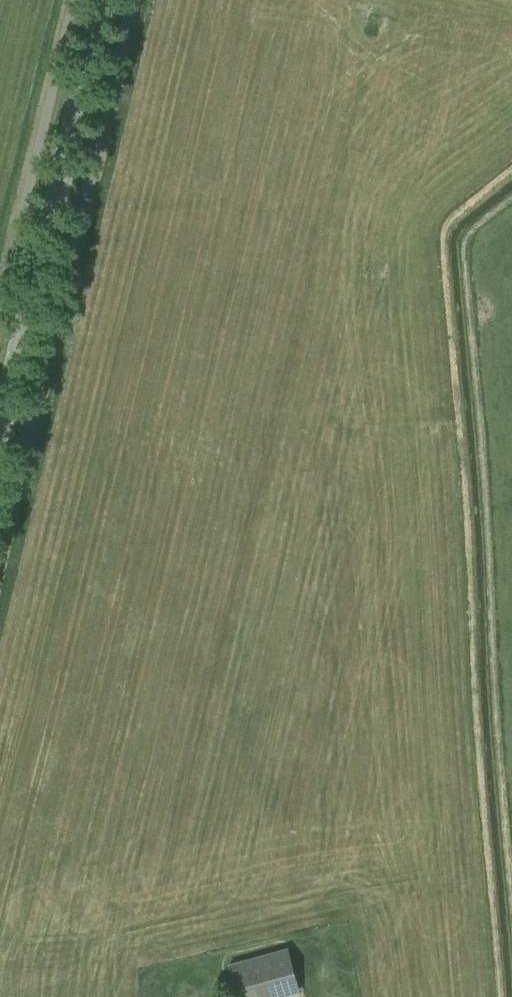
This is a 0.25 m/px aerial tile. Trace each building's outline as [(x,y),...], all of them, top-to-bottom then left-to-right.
[(298,990),(287,949),(229,965),(238,996),(274,996),(298,990)]
